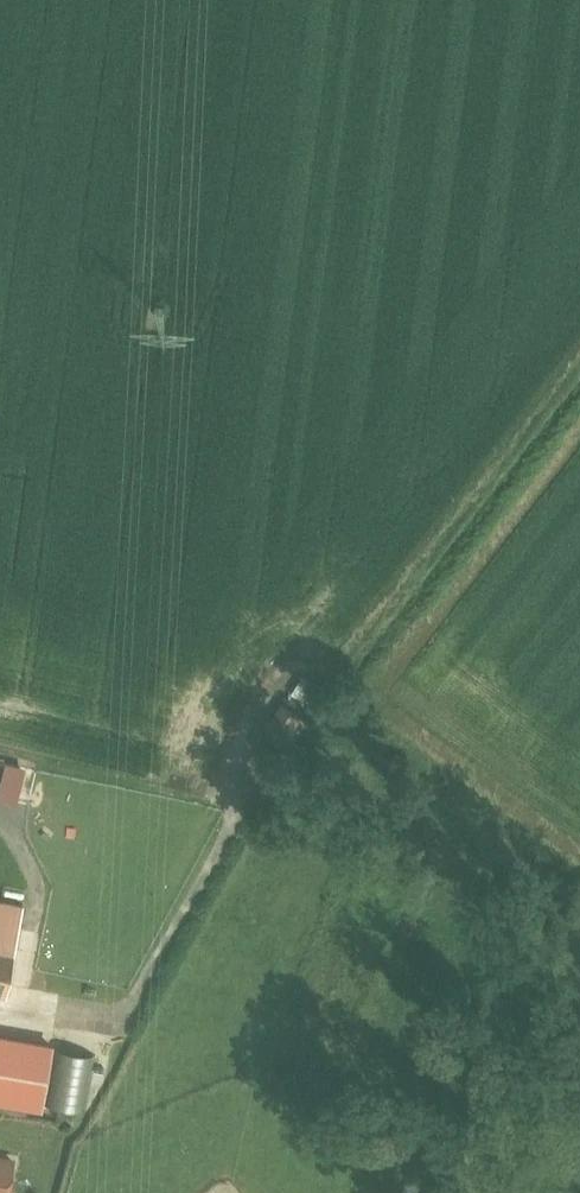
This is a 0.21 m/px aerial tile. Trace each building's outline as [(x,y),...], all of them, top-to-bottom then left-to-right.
[(278,765),(313,717),(285,698),(251,746),(278,765)] [(28,805),(37,766),(6,758),(0,785),(0,798),(28,805)] [(10,994),(28,909),(0,904),(0,992),(10,994)] [(45,1115),(56,1043),(0,1035),(0,1105),(45,1115)] [(16,1153),(0,1151),(0,1192),(9,1192),(16,1153)]
